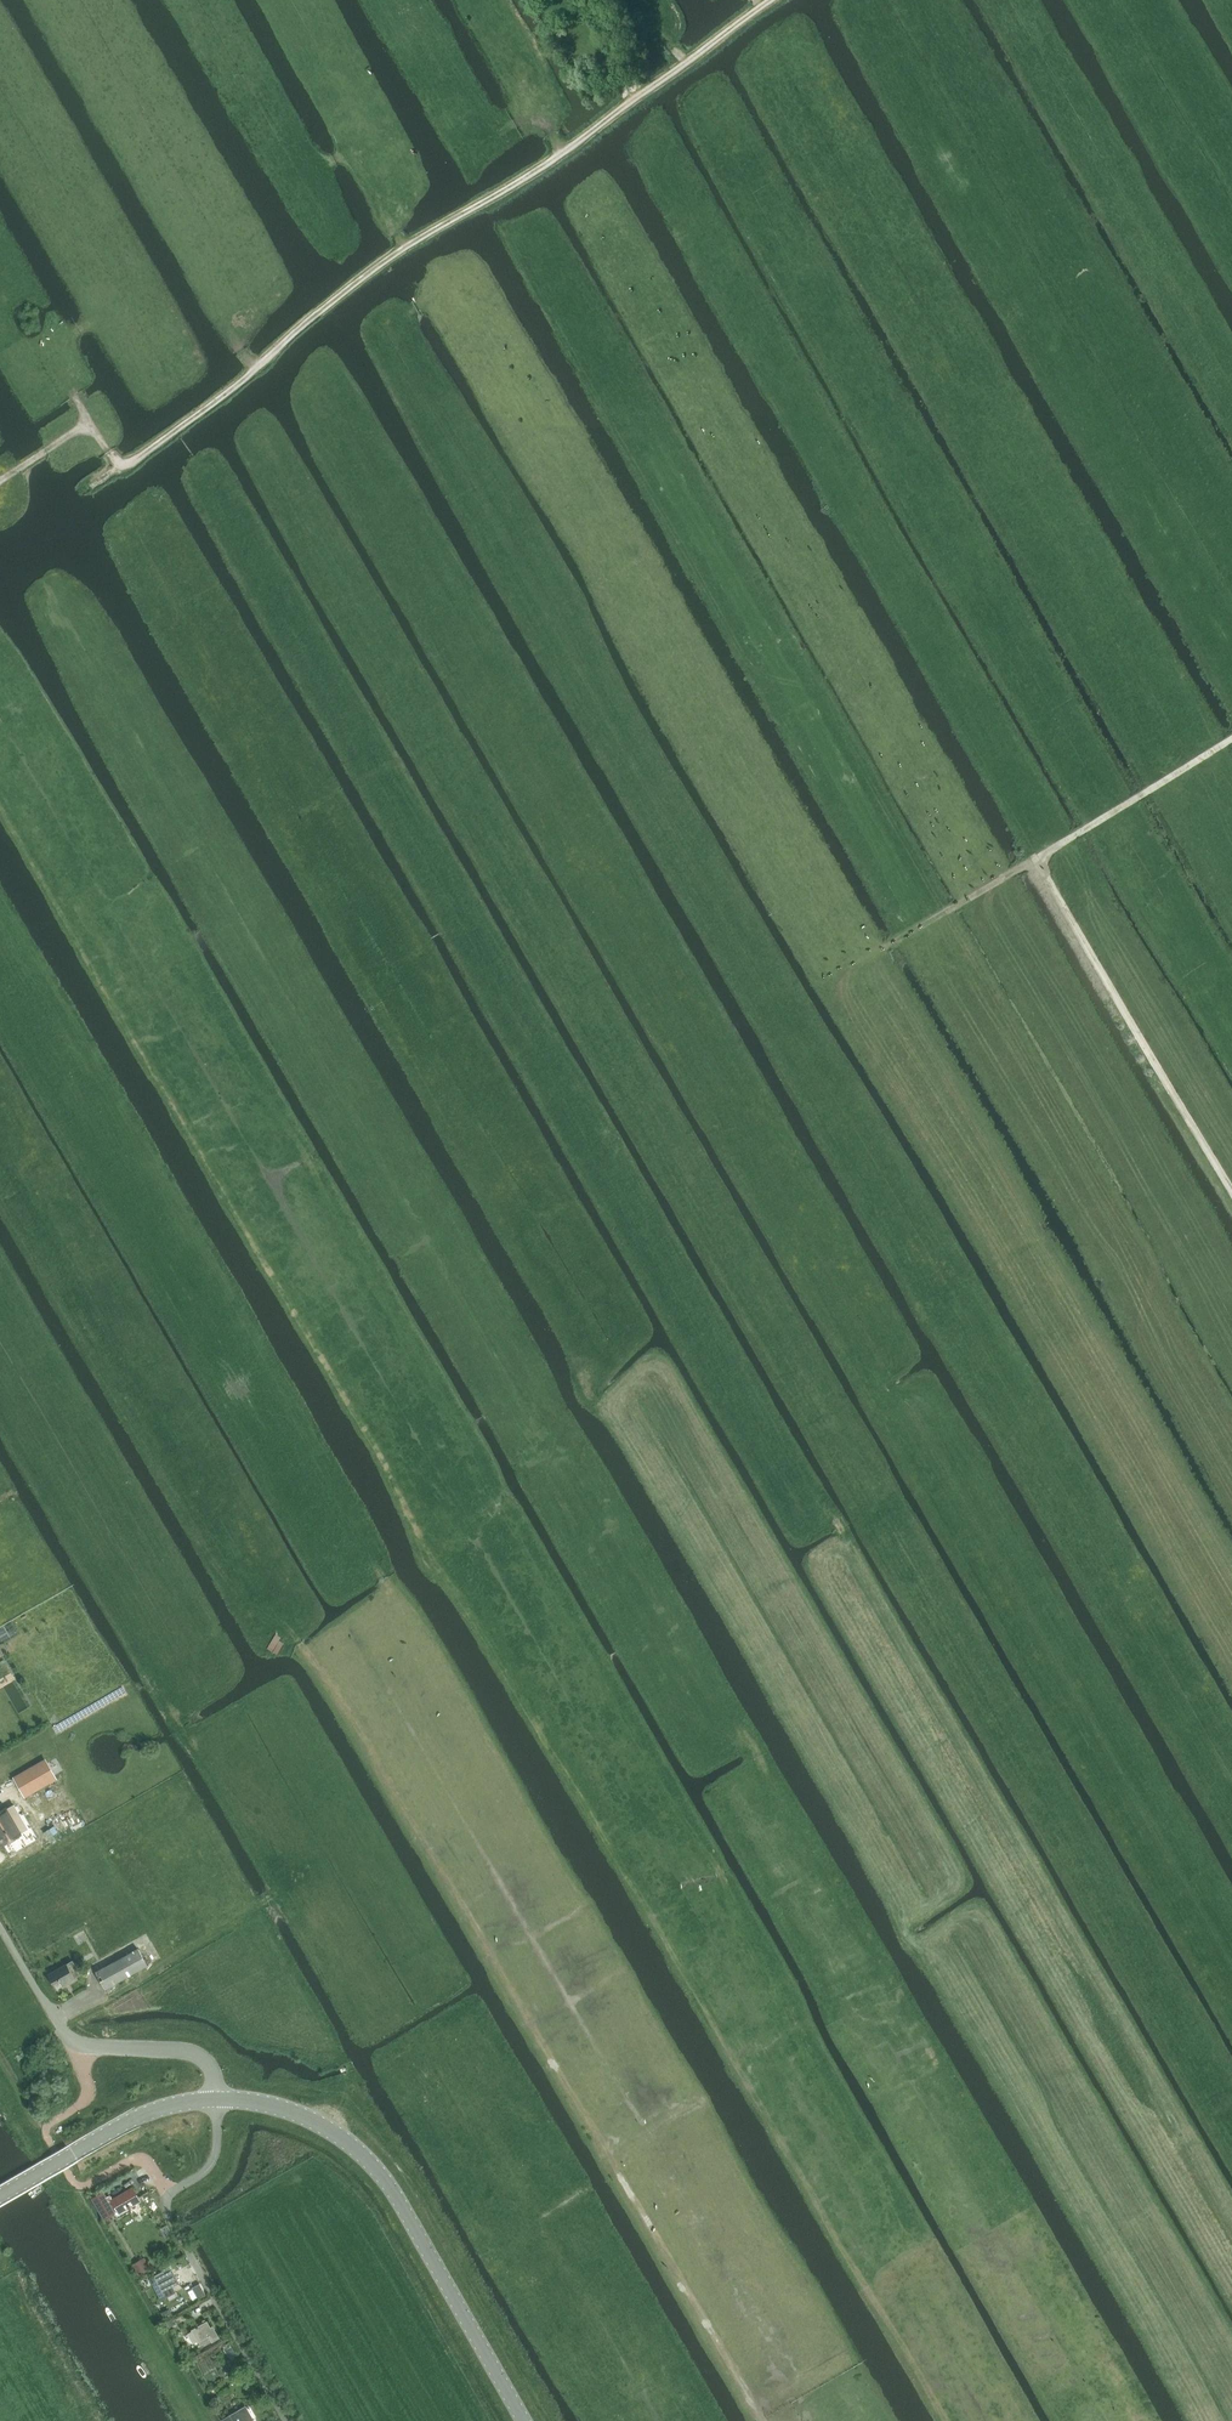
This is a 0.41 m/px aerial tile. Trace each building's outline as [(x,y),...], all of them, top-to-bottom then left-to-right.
[(46,1760),(15,1778),(25,1796),(56,1779),(46,1760)] [(0,1812),(0,1838),(3,1844),(20,1834),(11,1819),(20,1814),(14,1805),(6,1809),(5,1809),(0,1812)] [(138,1948),(96,1972),(101,1982),(106,1989),(107,1988),(111,1986),(148,1965),(138,1948)] [(57,1988),(81,1974),(73,1960),(49,1974),(57,1988)] [(131,2205),(140,2200),(132,2188),(113,2199),(111,2195),(106,2198),(102,2190),(92,2196),(94,2199),(105,2217),(114,2211),(114,2210),(118,2208),(120,2212),(129,2207),(130,2208),(132,2207),(131,2205)] [(167,2225),(160,2229),(166,2239),(173,2234),(167,2225)] [(151,2268),(145,2257),(133,2264),(139,2275),(151,2268)] [(156,2276),(150,2279),(160,2299),(166,2296),(167,2296),(175,2292),(172,2286),(174,2286),(179,2283),(172,2269),(165,2273),(164,2274),(163,2271),(155,2275),(156,2276)] [(206,2294),(200,2283),(193,2287),(199,2298),(206,2294)] [(168,2308),(160,2312),(163,2318),(171,2315),(168,2308)] [(177,2323),(173,2317),(166,2321),(170,2327),(177,2323)] [(207,2321),(188,2333),(194,2343),(199,2340),(203,2347),(220,2337),(216,2331),(214,2332),(207,2321)] [(229,2342),(222,2346),(230,2359),(237,2355),(229,2342)] [(253,2419),(246,2406),(223,2419),(224,2420),(249,2420),(253,2419)]
